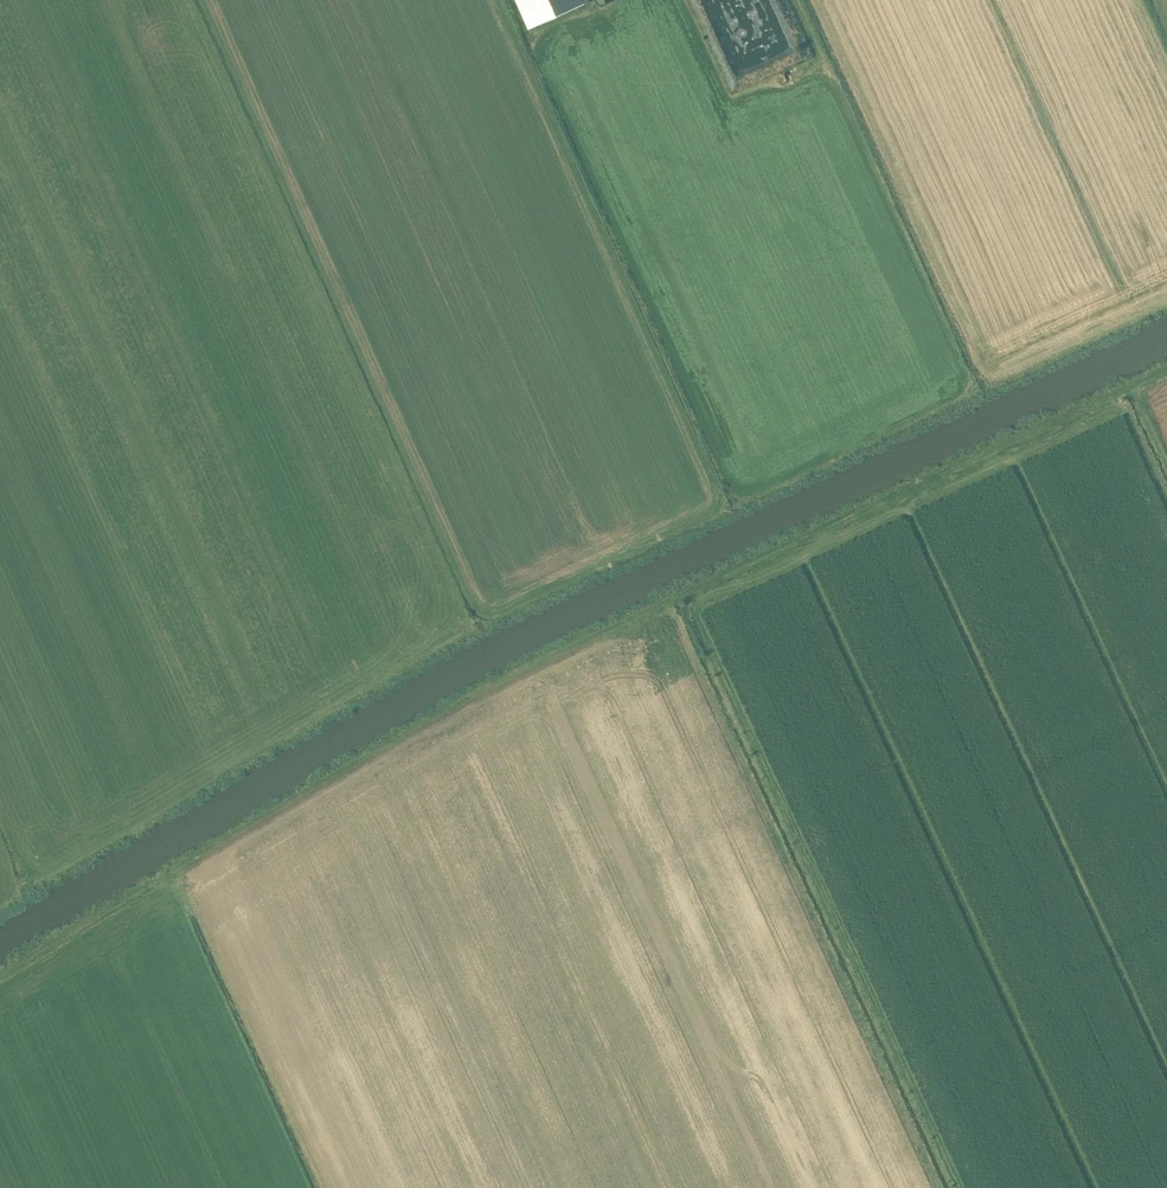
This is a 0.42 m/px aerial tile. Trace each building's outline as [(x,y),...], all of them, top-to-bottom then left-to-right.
[(530,27),(589,2),(588,0),(518,0),(530,27)]
